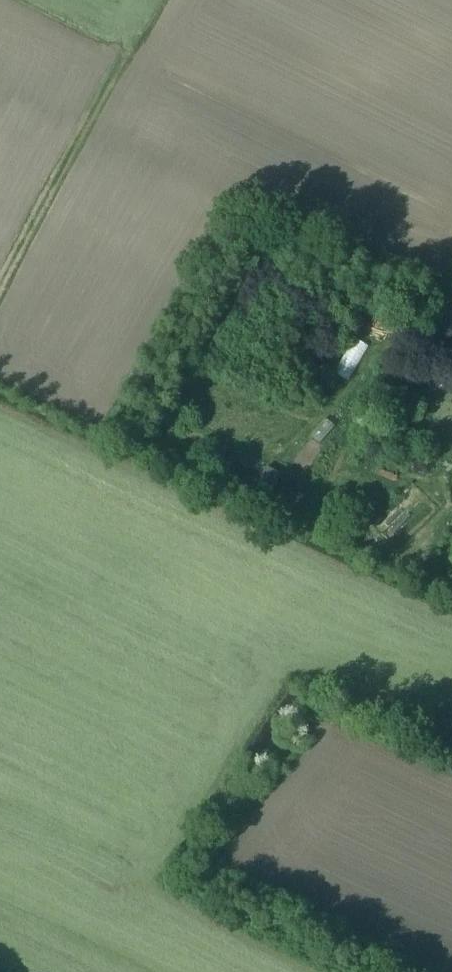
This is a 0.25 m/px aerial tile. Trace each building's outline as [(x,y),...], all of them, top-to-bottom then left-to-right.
[(451,342),(451,306),(438,300),(424,328),(451,342)] [(277,489),(284,470),(271,464),(263,484),(277,489)]
